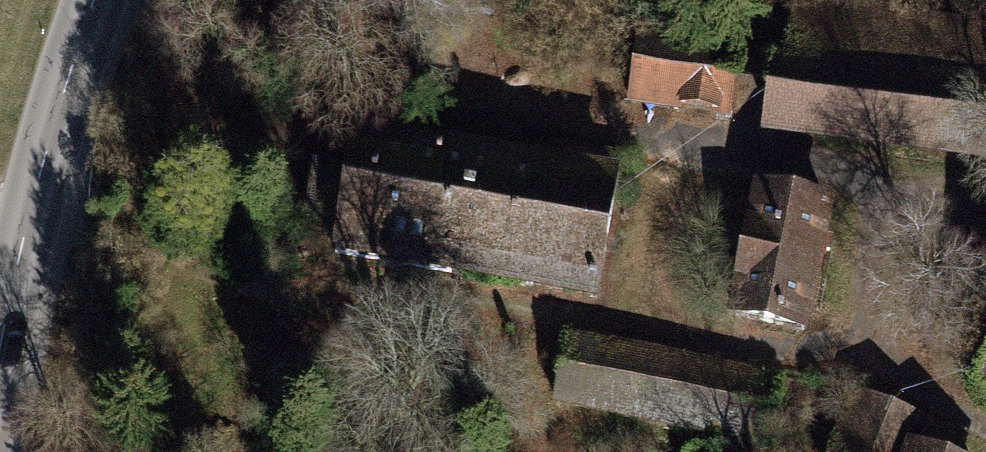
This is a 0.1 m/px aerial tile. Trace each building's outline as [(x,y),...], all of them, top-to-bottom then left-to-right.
[(813,0),(792,0),(784,56),(769,54),(758,137),(985,167),(985,23),(813,0)] [(729,123),(741,44),(636,28),(624,107),(729,123)] [(593,308),(616,174),(348,127),(324,261),(593,308)] [(833,202),(751,185),(723,322),(806,339),(822,257),(829,259),(833,241),(826,240),(833,202)] [(764,450),(779,376),(564,333),(550,407),(764,450)] [(973,389),(985,394),(985,357),(973,389)] [(964,435),(851,391),(828,451),(958,451),(964,435)]
